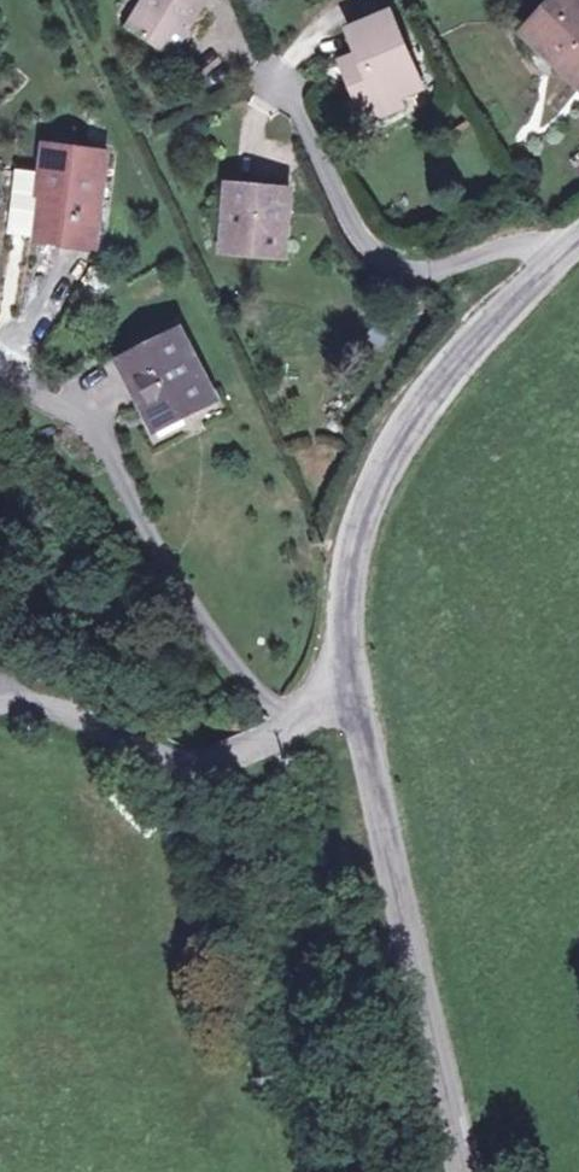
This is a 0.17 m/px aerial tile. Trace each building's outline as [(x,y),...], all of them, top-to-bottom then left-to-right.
[(126,27),(184,60),(217,0),(141,0),(126,27)] [(517,28),(578,93),(578,0),(547,0),(517,28)] [(435,97),(398,4),(349,24),(357,45),(336,54),(365,125),(435,97)] [(118,145),(40,137),(29,238),(106,247),(118,145)] [(293,189),(227,179),(217,248),(283,258),(293,189)] [(190,324),(114,357),(150,438),(225,405),(190,324)]
